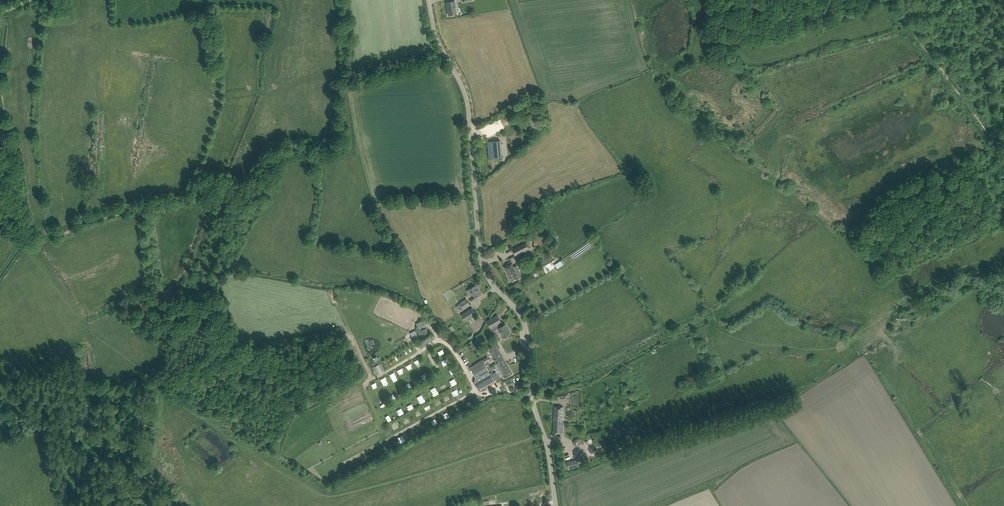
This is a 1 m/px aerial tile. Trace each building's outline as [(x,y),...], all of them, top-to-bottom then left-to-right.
[(457,14),(454,0),(446,2),(448,15),(457,14)] [(533,116),(532,114),(527,116),(534,130),(539,127),(536,122),(539,121),(536,115),(533,116)] [(503,129),(500,122),(485,128),(488,135),(503,129)] [(500,140),(488,142),(489,158),(501,156),(500,140)] [(512,249),(516,256),(530,248),(527,241),(512,249)] [(508,264),(504,266),(512,282),(516,279),(519,278),(522,276),(517,265),(514,267),(511,261),(508,263),(508,264)] [(473,294),(476,298),(481,294),(475,285),(467,291),(471,296),(473,294)] [(460,303),(463,309),(470,305),(466,299),(460,303)] [(461,315),(465,321),(476,314),(472,308),(461,315)] [(511,333),(506,324),(503,325),(501,322),(502,322),(498,315),(487,321),(491,328),(498,324),(500,327),(499,327),(501,331),(500,332),(503,338),(511,333)] [(416,327),(419,337),(426,335),(422,321),(416,323),(417,326),(416,327)] [(410,332),(415,341),(419,338),(415,330),(410,332)] [(512,373),(495,345),(488,349),(505,377),(512,373)] [(482,364),(472,370),(478,381),(474,384),(478,390),(495,380),(483,360),(481,362),(482,364)] [(377,374),(383,372),(380,364),(374,367),(377,374)] [(433,396),(438,394),(436,387),(430,389),(433,396)] [(553,433),(562,433),(563,407),(554,406),(553,433)] [(393,431),(399,429),(397,423),(391,425),(393,431)]
